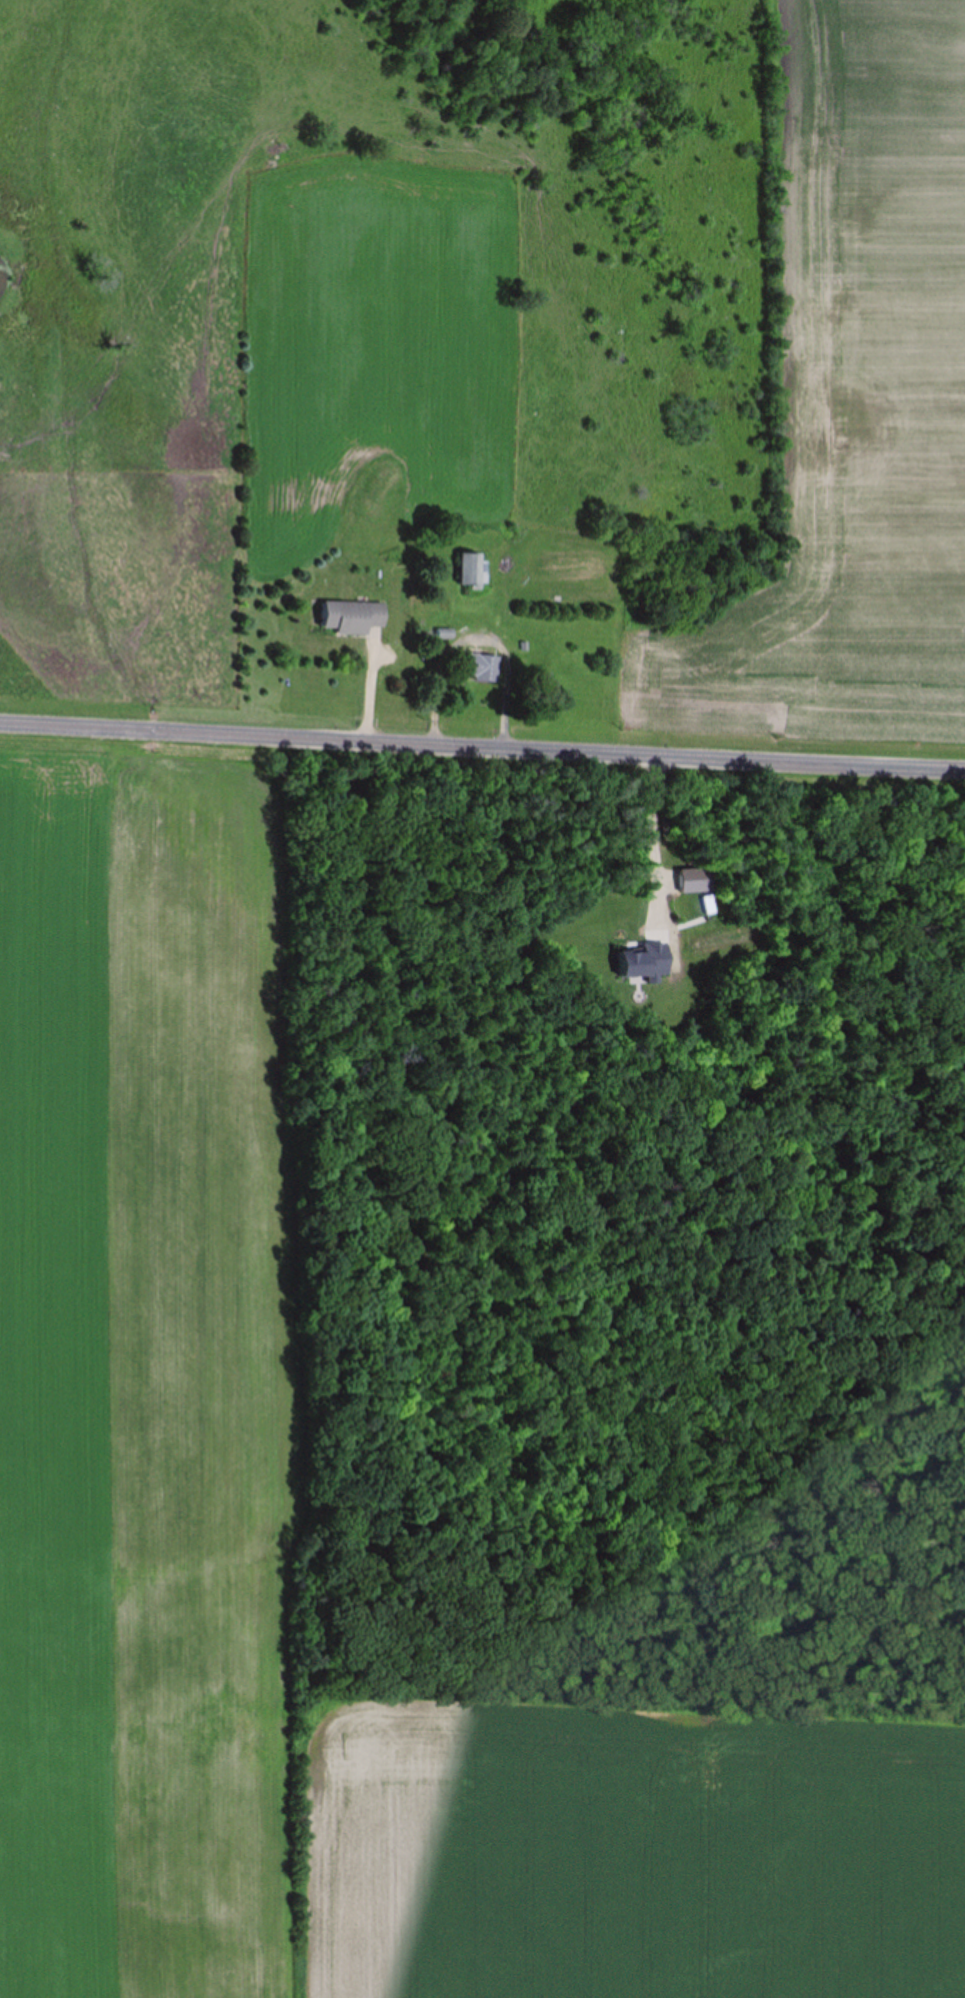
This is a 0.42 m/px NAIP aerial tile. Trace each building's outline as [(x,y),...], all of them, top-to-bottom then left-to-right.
[(474,554),(454,554),(454,586),(485,586),(485,563),(474,563),(474,554)] [(329,636),(363,637),(363,628),(383,628),(383,604),(316,603),(315,630),(329,630),(329,636)] [(496,682),(498,657),(455,654),(453,679),(496,682)]
